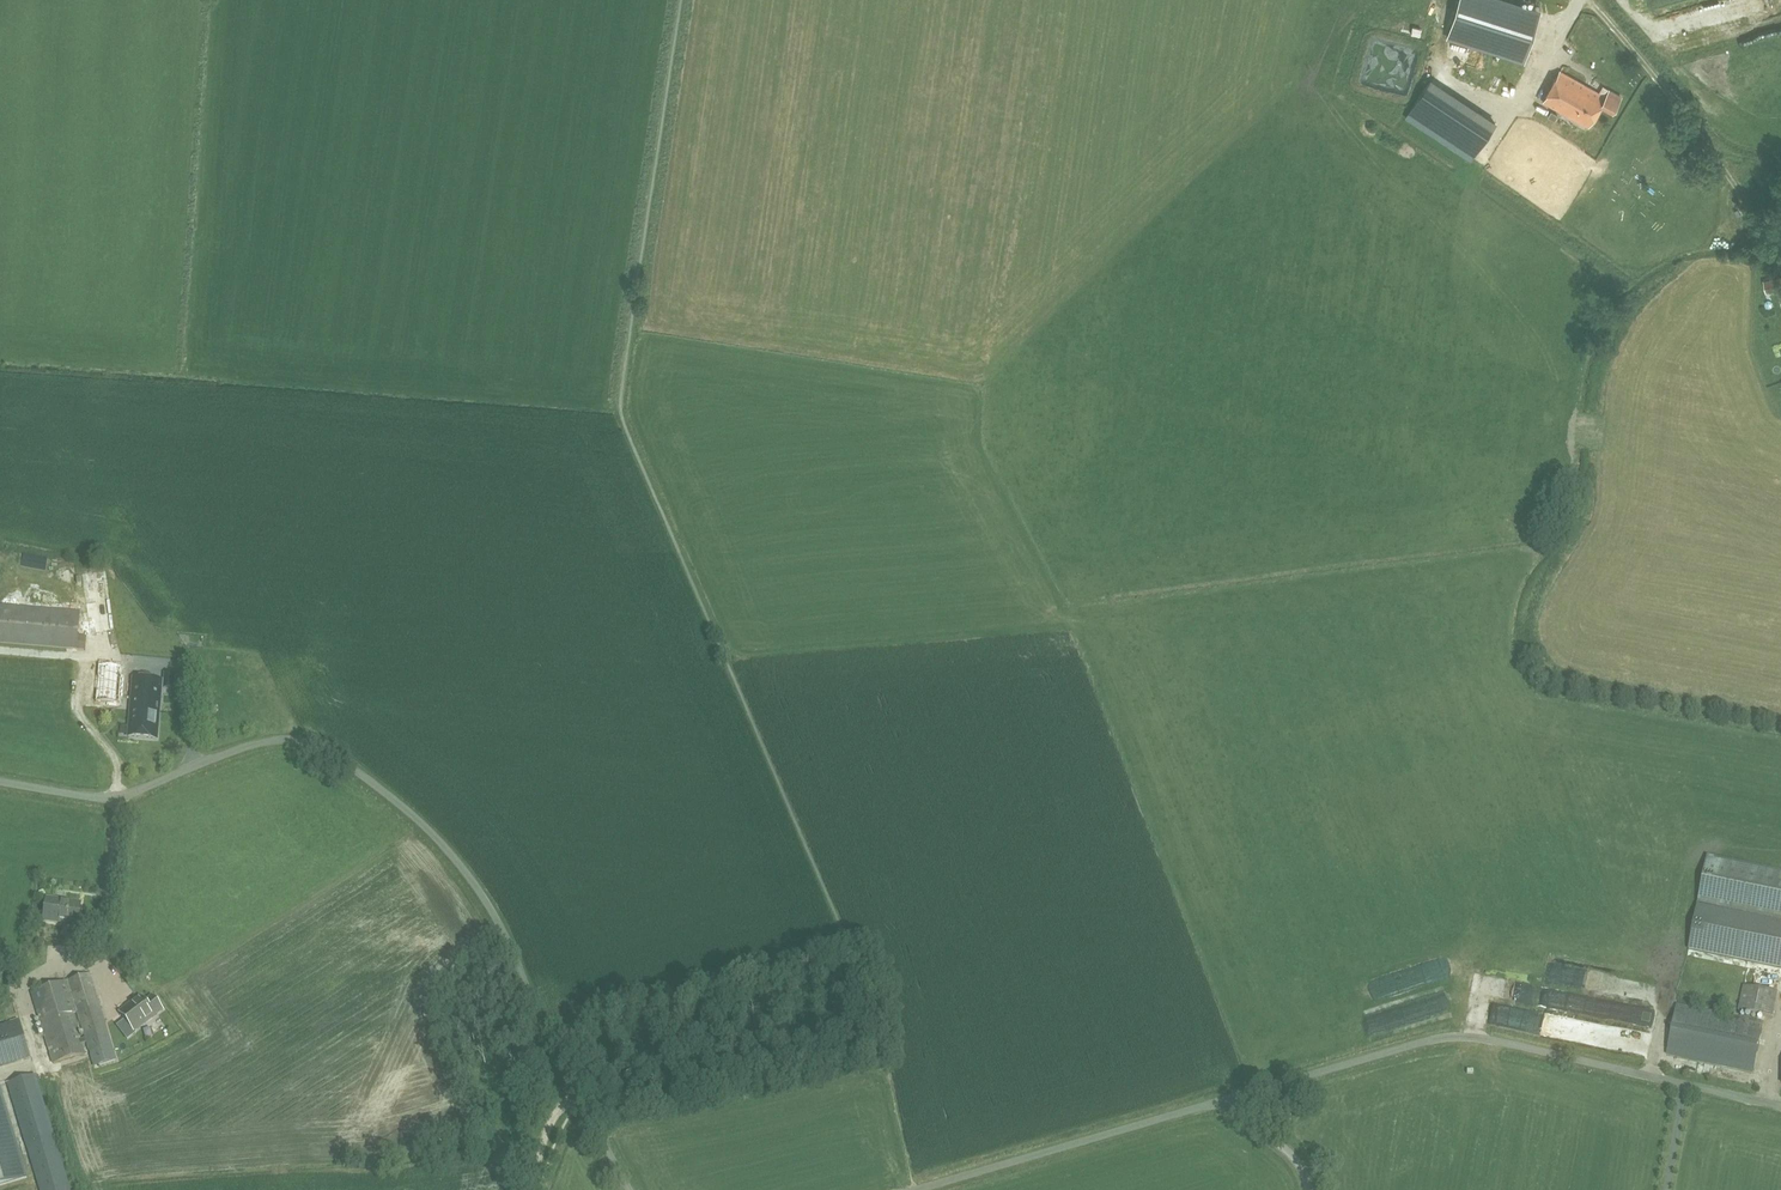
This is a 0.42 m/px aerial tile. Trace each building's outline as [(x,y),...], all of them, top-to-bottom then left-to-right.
[(1499,0),(1459,0),(1447,36),(1472,44),(1512,57),(1524,61),(1539,13),(1528,9),(1499,0)] [(1605,97),(1560,71),(1543,101),(1588,126),(1600,106),(1612,112),(1621,97),(1609,90),(1605,97)] [(1496,122),(1430,79),(1405,118),(1470,161),(1496,122)] [(1771,278),(1765,279),(1767,291),(1773,289),(1771,278)] [(122,579),(87,576),(81,647),(116,650),(122,579)] [(77,649),(80,612),(0,605),(0,642),(77,649)] [(99,665),(96,701),(119,703),(122,666),(99,665)] [(156,739),(161,680),(133,678),(129,725),(128,725),(127,736),(156,739)] [(1780,920),(1780,870),(1709,855),(1699,903),(1780,920)] [(78,925),(81,902),(47,898),(44,920),(78,925)] [(1699,903),(1688,955),(1780,974),(1780,920),(1699,903)] [(89,975),(69,981),(94,1067),(116,1060),(96,993),(95,993),(89,975)] [(69,981),(32,992),(54,1064),(85,1054),(82,1044),(87,1042),(69,981)] [(1773,1017),(1778,991),(1744,984),(1738,1010),(1773,1017)] [(162,1009),(153,997),(145,1002),(141,997),(120,1013),(134,1031),(162,1009)] [(1754,1072),(1764,1023),(1677,1005),(1667,1053),(1754,1072)] [(31,1058),(19,1019),(0,1024),(0,1067),(31,1058)] [(733,1095),(744,1093),(739,1074),(730,1077),(733,1095)] [(35,1076),(8,1084),(30,1157),(58,1149),(51,1128),(35,1076)] [(0,1086),(0,1187),(28,1178),(0,1086)]
